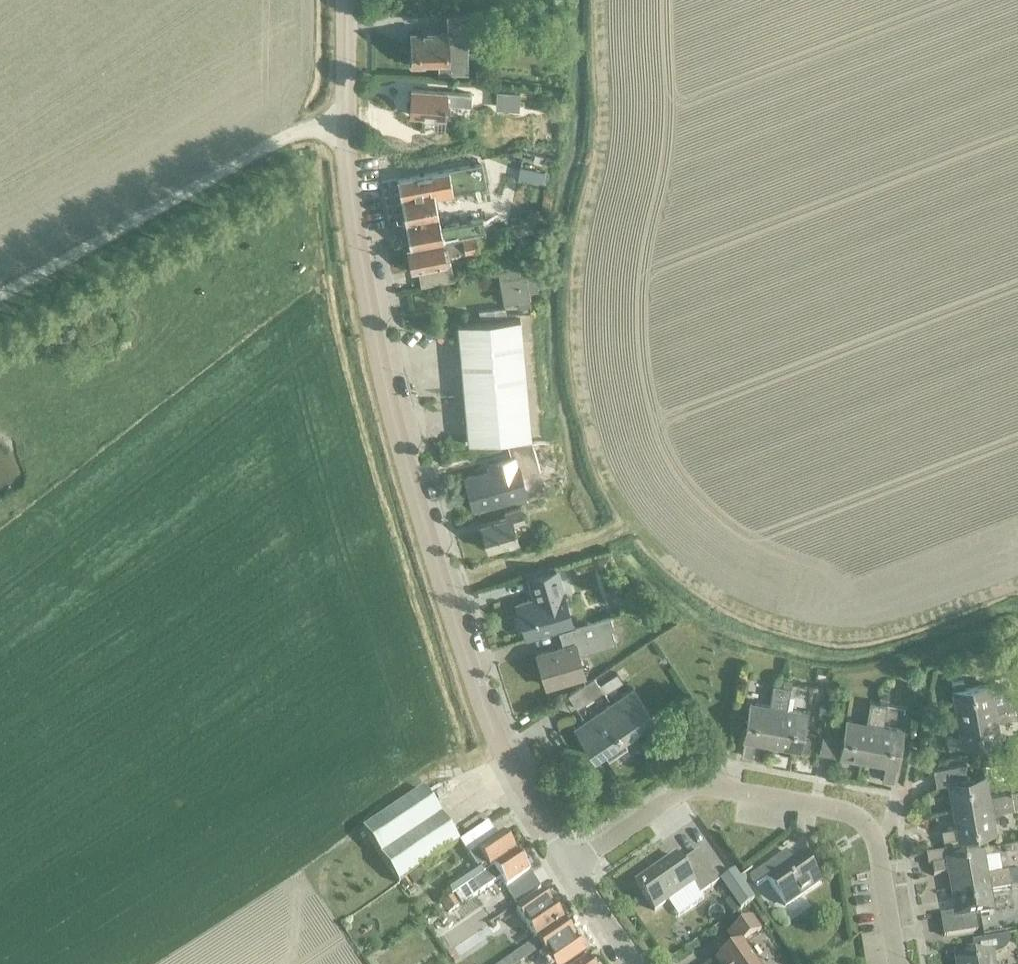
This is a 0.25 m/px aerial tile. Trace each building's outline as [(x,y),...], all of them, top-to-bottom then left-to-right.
[(547,16),(541,27),(551,32),(557,21),(547,16)] [(464,34),(477,33),(476,17),(450,18),(450,33),(410,33),(411,65),(422,64),(422,61),(440,61),(440,71),(464,70),(464,34)] [(470,104),(470,94),(411,89),(409,115),(444,118),(445,102),(470,104)] [(497,91),(496,106),(517,107),(518,93),(497,91)] [(409,247),(484,232),(484,230),(482,223),(481,219),(440,227),(434,196),(485,186),(481,163),(396,179),(405,223),(404,223),(409,247)] [(541,185),(544,173),(519,168),(517,180),(541,185)] [(490,222),(482,223),(484,230),(491,229),(490,222)] [(514,237),(533,232),(531,225),(513,229),(514,237)] [(448,255),(477,250),(475,236),(407,249),(411,271),(417,270),(420,286),(453,279),(448,255)] [(498,271),(503,303),(517,301),(518,308),(529,306),(528,299),(529,299),(528,293),(536,292),(534,278),(526,280),(524,266),(498,271)] [(505,308),(478,310),(478,319),(505,316),(505,308)] [(457,325),(467,444),(530,438),(519,319),(457,325)] [(520,478),(539,473),(531,442),(507,444),(510,459),(488,465),(490,471),(465,478),(473,509),(525,494),(520,478)] [(545,496),(533,500),(536,509),(548,505),(545,496)] [(507,544),(508,548),(516,545),(515,542),(517,541),(512,524),(523,521),(520,508),(504,512),(506,517),(480,525),(487,550),(507,544)] [(606,553),(594,557),(597,569),(610,565),(606,553)] [(561,610),(567,609),(555,570),(528,579),(534,600),(516,605),(525,638),(566,626),(561,610)] [(609,616),(585,623),(558,631),(562,646),(536,654),(545,686),(584,675),(578,655),(615,644),(610,629),(613,628),(609,616)] [(616,672),(598,684),(602,691),(604,693),(622,681),(616,672)] [(576,709),(602,691),(598,684),(593,677),(567,695),(576,709)] [(783,678),(781,686),(790,688),(791,680),(783,678)] [(1005,685),(990,688),(989,685),(964,689),(963,680),(951,682),(957,719),(1016,709),(1015,700),(1008,701),(1005,685)] [(771,745),(781,686),(773,685),(769,707),(750,703),(741,755),(752,757),(754,742),(771,745)] [(790,688),(781,686),(771,745),(807,751),(810,740),(801,738),(805,713),(790,710),(792,697),(788,696),(790,688)] [(621,738),(651,717),(633,690),(575,729),(594,757),(602,751),(608,759),(627,746),(621,738)] [(880,690),(878,701),(887,703),(888,692),(880,690)] [(819,699),(817,710),(826,712),(827,701),(819,699)] [(867,762),(878,703),(869,702),(865,724),(846,720),(842,745),(833,744),(831,755),(867,762)] [(886,705),(878,703),(867,762),(884,765),(882,780),(892,782),(901,730),(883,727),(886,705)] [(1016,709),(957,719),(960,736),(945,739),(947,749),(999,740),(995,721),(1017,717),(1016,709)] [(992,754),(981,755),(982,764),(993,762),(992,754)] [(1010,791),(988,795),(985,776),(967,779),(965,763),(931,768),(934,785),(948,783),(953,810),(1017,799),(1017,790),(1010,791)] [(417,871),(458,844),(423,791),(362,831),(398,884),(400,883),(406,878),(407,878),(417,871)] [(953,810),(956,827),(941,829),(942,840),(994,831),(991,812),(1017,808),(1017,799),(953,810)] [(476,869),(461,878),(451,885),(456,894),(515,854),(502,835),(497,838),(487,824),(459,844),(476,869)] [(674,857),(635,885),(654,912),(666,903),(677,919),(703,901),(700,896),(719,882),(698,852),(679,865),(674,857)] [(785,853),(764,867),(771,877),(766,880),(785,907),(819,883),(801,857),(791,863),(785,853)] [(455,895),(462,905),(480,893),(499,880),(517,906),(539,891),(515,854),(456,894),(455,895)] [(1000,874),(998,859),(983,861),(983,858),(931,866),(933,877),(948,875),(951,891),(1009,881),(1008,873),(1000,874)] [(417,871),(407,878),(413,886),(423,879),(417,871)] [(1015,871),(1008,873),(1009,881),(1017,880),(1015,871)] [(763,883),(756,873),(749,878),(756,888),(763,883)] [(406,878),(400,883),(405,889),(411,885),(406,878)] [(1009,881),(1011,890),(1017,889),(1017,880),(1009,881)] [(1009,881),(951,891),(955,916),(940,918),(943,937),(977,932),(974,916),(992,913),(989,894),(1011,890),(1009,881)] [(744,887),(730,897),(731,899),(739,911),(754,901),(744,887)] [(535,942),(562,924),(550,906),(549,906),(541,894),(515,912),(535,942)] [(453,896),(441,904),(448,914),(460,906),(453,896)] [(731,899),(724,904),(732,916),(739,911),(731,899)] [(760,932),(751,918),(726,935),(735,948),(714,962),(715,963),(754,963),(741,945),(760,932)] [(502,963),(519,963),(538,951),(536,949),(540,947),(541,949),(545,956),(550,953),(558,963),(574,963),(584,957),(574,942),(562,924),(535,942),(502,963)] [(487,926),(466,940),(470,946),(491,932),(487,926)] [(953,953),(955,963),(993,963),(992,957),(996,956),(1001,954),(1005,951),(1007,947),(1009,943),(1009,938),(1015,937),(1015,936),(971,943),(972,950),(953,953)]
